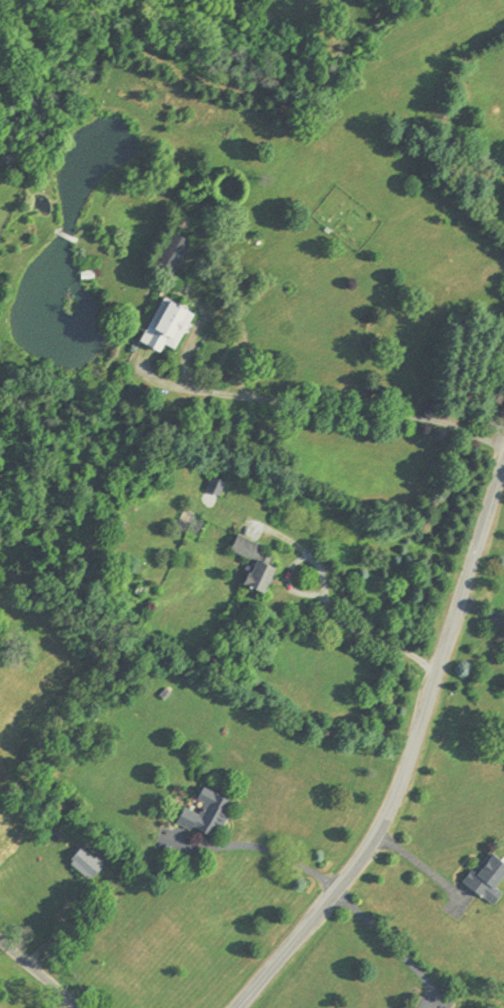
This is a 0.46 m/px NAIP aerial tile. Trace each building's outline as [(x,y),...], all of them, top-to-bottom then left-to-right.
[(164,271),(182,281),(202,248),(183,237),(164,271)] [(81,272),(81,279),(95,278),(94,270),(81,272)] [(140,340),(159,351),(164,342),(174,348),(193,313),(170,300),(157,321),(152,318),(140,340)] [(242,583),(253,589),(254,587),(264,591),(275,568),(267,564),(271,556),(262,552),(264,549),(257,546),(258,543),(237,533),(229,549),(255,562),(251,571),(249,570),(242,583)] [(175,822),(190,830),(193,826),(212,837),(217,828),(221,831),(231,812),(227,809),(231,802),(204,787),(197,798),(205,803),(199,815),(184,806),(175,822)] [(73,863),(91,879),(103,865),(101,863),(104,860),(95,853),(93,856),(81,846),(76,852),(80,855),(73,863)] [(482,896),(483,894),(493,902),(500,892),(493,886),(503,873),(503,861),(493,853),(477,872),(472,868),(462,880),(482,896)]
